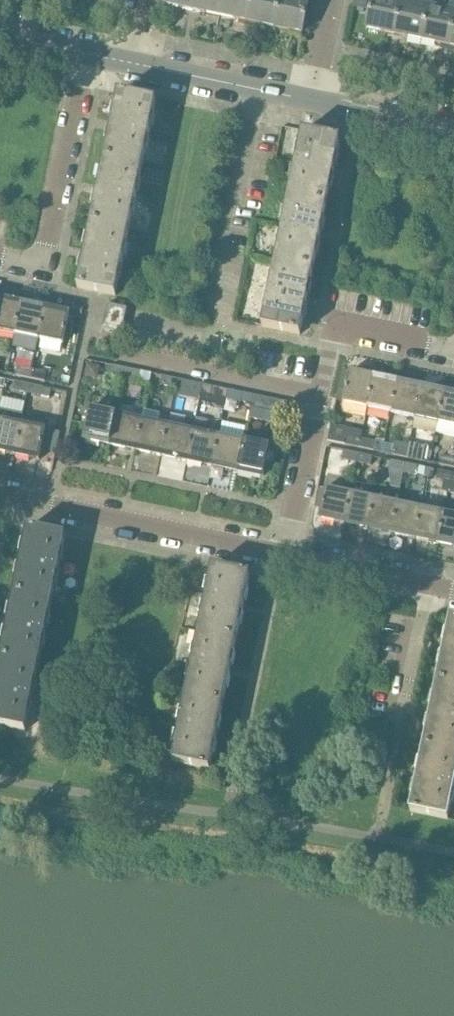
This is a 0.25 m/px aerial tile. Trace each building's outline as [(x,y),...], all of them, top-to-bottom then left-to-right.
[(195,0),(165,0),(164,5),(192,11),(195,0)] [(192,11),(220,17),(223,0),(195,0),(192,11)] [(248,23),(252,0),(223,0),(220,17),(248,23)] [(248,23),(275,28),(281,0),(252,0),(248,23)] [(275,28),(302,34),(310,0),(281,0),(275,28)] [(402,1),(399,0),(373,0),(366,29),(395,35),(402,1)] [(429,6),(402,1),(395,35),(422,41),(429,6)] [(429,6),(422,41),(449,47),(453,25),(453,11),(429,6)] [(118,94),(105,158),(143,166),(146,152),(157,102),(118,94)] [(341,138),(303,130),(289,197),(327,205),(341,138)] [(105,158),(91,223),(129,231),(143,166),(105,158)] [(327,205),(289,197),(276,262),(313,270),(318,249),(327,205)] [(91,223),(78,289),(116,296),(129,231),(91,223)] [(313,270),(276,262),(262,327),(300,335),(313,270)] [(0,298),(0,331),(16,334),(22,303),(0,298)] [(46,308),(22,303),(16,334),(39,339),(46,308)] [(122,334),(127,309),(107,305),(103,330),(122,334)] [(46,308),(39,339),(64,344),(70,313),(46,308)] [(18,366),(17,376),(31,379),(33,369),(18,366)] [(112,366),(110,376),(124,378),(126,369),(112,366)] [(46,382),(48,372),(33,369),(31,379),(46,382)] [(152,374),(126,369),(124,378),(139,382),(138,383),(150,385),(152,374)] [(367,409),(374,377),(350,372),(343,403),(367,409)] [(163,376),(161,386),(175,389),(177,379),(163,376)] [(397,382),(374,377),(367,409),(391,413),(397,382)] [(175,389),(201,394),(203,385),(177,379),(175,389)] [(16,381),(14,390),(28,393),(30,384),(16,381)] [(397,382),(391,413),(414,418),(421,387),(397,382)] [(43,396),(45,387),(30,384),(28,393),(43,396)] [(201,394),(226,399),(228,390),(203,385),(201,394)] [(414,418),(438,423),(444,392),(421,387),(414,418)] [(228,390),(226,399),(252,404),(253,395),(228,390)] [(453,427),(453,394),(444,392),(438,423),(453,427)] [(253,395),(252,404),(251,409),(284,416),(286,402),(253,395)] [(110,446),(117,414),(90,408),(84,440),(110,446)] [(22,424),(24,414),(0,409),(0,411),(0,452),(15,455),(22,424)] [(145,410),(143,420),(136,451),(161,456),(168,425),(159,423),(161,413),(145,410)] [(110,446),(136,451),(143,420),(117,414),(110,446)] [(22,424),(15,455),(39,461),(46,429),(22,424)] [(193,430),(168,425),(161,456),(187,462),(193,430)] [(219,435),(193,430),(187,462),(212,467),(219,435)] [(361,438),(359,448),(383,453),(386,439),(363,434),(362,438),(361,438)] [(212,467),(238,473),(244,441),(219,435),(212,467)] [(347,435),(345,445),(359,448),(361,438),(347,435)] [(386,439),(383,453),(406,458),(409,443),(409,444),(386,439)] [(244,441),(238,473),(264,478),(271,446),(244,441)] [(431,463),(434,448),(409,443),(406,458),(431,463)] [(345,450),(343,460),(356,462),(358,453),(345,450)] [(372,466),(374,456),(358,453),(356,462),(372,466)] [(440,464),(453,467),(453,464),(453,458),(442,455),(440,464)] [(392,460),(390,470),(403,472),(405,463),(392,460)] [(421,466),(405,463),(403,472),(419,476),(421,466)] [(425,467),(423,476),(428,477),(434,479),(436,469),(425,467)] [(444,481),(442,492),(448,493),(452,473),(439,470),(437,480),(444,481)] [(343,525),(349,494),(325,489),(319,520),(343,525)] [(373,499),(349,494),(343,525),(367,530),(373,499)] [(367,530),(390,535),(397,504),(373,499),(367,530)] [(390,535),(414,540),(420,509),(397,504),(390,535)] [(414,540),(437,545),(444,514),(420,509),(414,540)] [(437,545),(453,548),(453,516),(444,514),(437,545)] [(52,602),(66,537),(28,529),(14,594),(52,602)] [(212,567),(198,632),(236,640),(250,575),(212,567)] [(38,667),(52,602),(14,594),(0,658),(38,667)] [(451,617),(437,682),(453,685),(453,618),(451,617)] [(198,632),(185,697),(223,705),(236,640),(198,632)] [(0,658),(0,659),(0,726),(25,731),(38,667),(0,658)] [(437,682),(423,747),(453,753),(453,685),(437,682)] [(223,705),(185,697),(171,762),(209,770),(223,705)] [(423,747),(409,812),(448,820),(453,792),(453,753),(423,747)]
